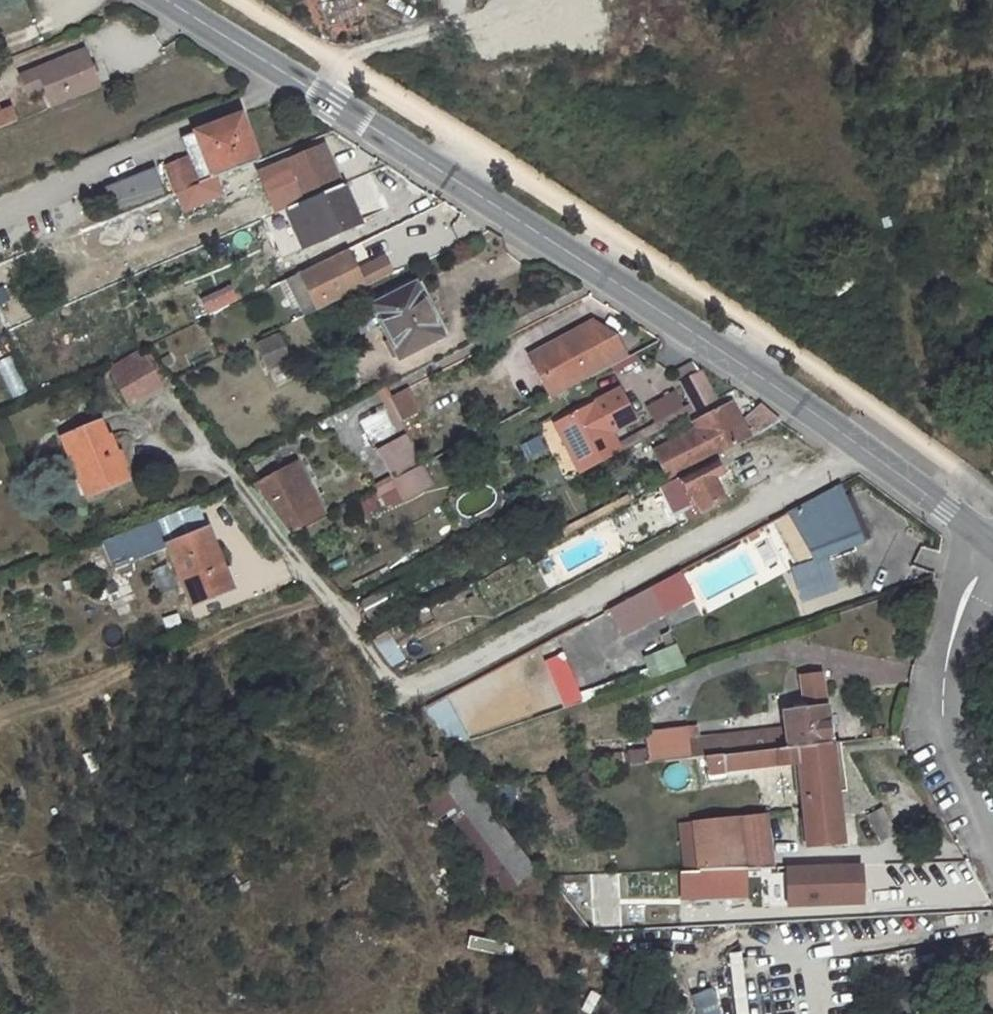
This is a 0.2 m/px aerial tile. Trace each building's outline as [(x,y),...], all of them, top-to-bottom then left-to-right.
[(52,105),(98,87),(83,50),(21,74),(28,93),(44,86),(52,105)] [(16,121),(10,105),(0,109),(0,127),(16,121)] [(244,121),(184,141),(191,160),(169,169),(179,197),(202,189),(242,173),(260,166),(244,121)] [(326,151),(289,165),(294,178),(272,185),(279,204),(301,196),(306,207),(343,191),(326,151)] [(155,168),(101,185),(110,213),(164,197),(155,168)] [(242,173),(202,189),(209,212),(251,198),(242,173)] [(306,207),(285,216),(301,254),(360,232),(343,191),(306,207)] [(302,271),(321,312),(397,274),(389,258),(361,272),(350,249),(302,271)] [(413,284),(372,305),(394,356),(438,336),(413,284)] [(227,295),(209,303),(214,314),(231,306),(227,295)] [(628,357),(615,335),(592,318),(523,353),(550,397),(628,357)] [(276,333),(255,342),(267,366),(287,356),(276,333)] [(10,398),(26,393),(12,355),(0,359),(0,369),(10,398)] [(152,359),(118,375),(133,404),(166,385),(152,359)] [(701,369),(681,379),(697,414),(717,405),(701,369)] [(419,387),(425,402),(448,392),(442,377),(419,387)] [(415,448),(446,438),(427,382),(383,396),(393,425),(406,421),(415,448)] [(617,389),(550,423),(577,475),(621,453),(611,434),(634,422),(617,389)] [(653,424),(683,409),(674,389),(643,404),(653,424)] [(752,437),(733,401),(689,423),(691,429),(650,450),(666,481),(676,476),(716,455),(752,437)] [(762,407),(746,417),(755,435),(780,422),(762,407)] [(105,423),(68,438),(92,491),(127,478),(105,423)] [(406,431),(376,446),(390,474),(370,484),(377,497),(394,488),(401,502),(434,486),(406,431)] [(716,455),(676,476),(697,516),(736,494),(716,455)] [(296,461),(250,484),(290,534),(325,513),(296,461)] [(840,485),(787,510),(812,560),(790,568),(801,602),(836,589),(826,558),(865,543),(840,485)] [(200,514),(104,553),(114,578),(171,556),(193,608),(230,594),(200,514)] [(694,600),(679,572),(606,610),(621,638),(694,600)] [(390,667),(405,658),(390,635),(375,644),(390,667)] [(649,677),(684,665),(677,643),(642,654),(649,677)] [(562,653),(543,660),(561,705),(580,698),(562,653)] [(822,673),(797,675),(801,708),(826,705),(822,673)] [(449,748),(468,738),(445,697),(425,707),(449,748)] [(826,705),(780,712),(784,747),(831,741),(826,705)] [(686,727),(645,732),(649,761),(690,757),(686,727)] [(794,767),(803,849),(845,844),(834,744),(704,758),(706,777),(794,767)] [(533,870),(459,774),(440,789),(515,884),(533,870)] [(882,808),(863,817),(875,841),(894,832),(882,808)] [(767,813),(678,823),(682,868),(774,866),(767,813)] [(863,864),(785,866),(785,905),(864,904),(863,864)] [(615,874),(592,874),(593,926),(616,926),(615,874)] [(467,936),(465,948),(504,954),(506,942),(467,936)] [(718,1003),(705,1005),(706,1013),(720,1013),(718,1003)]
